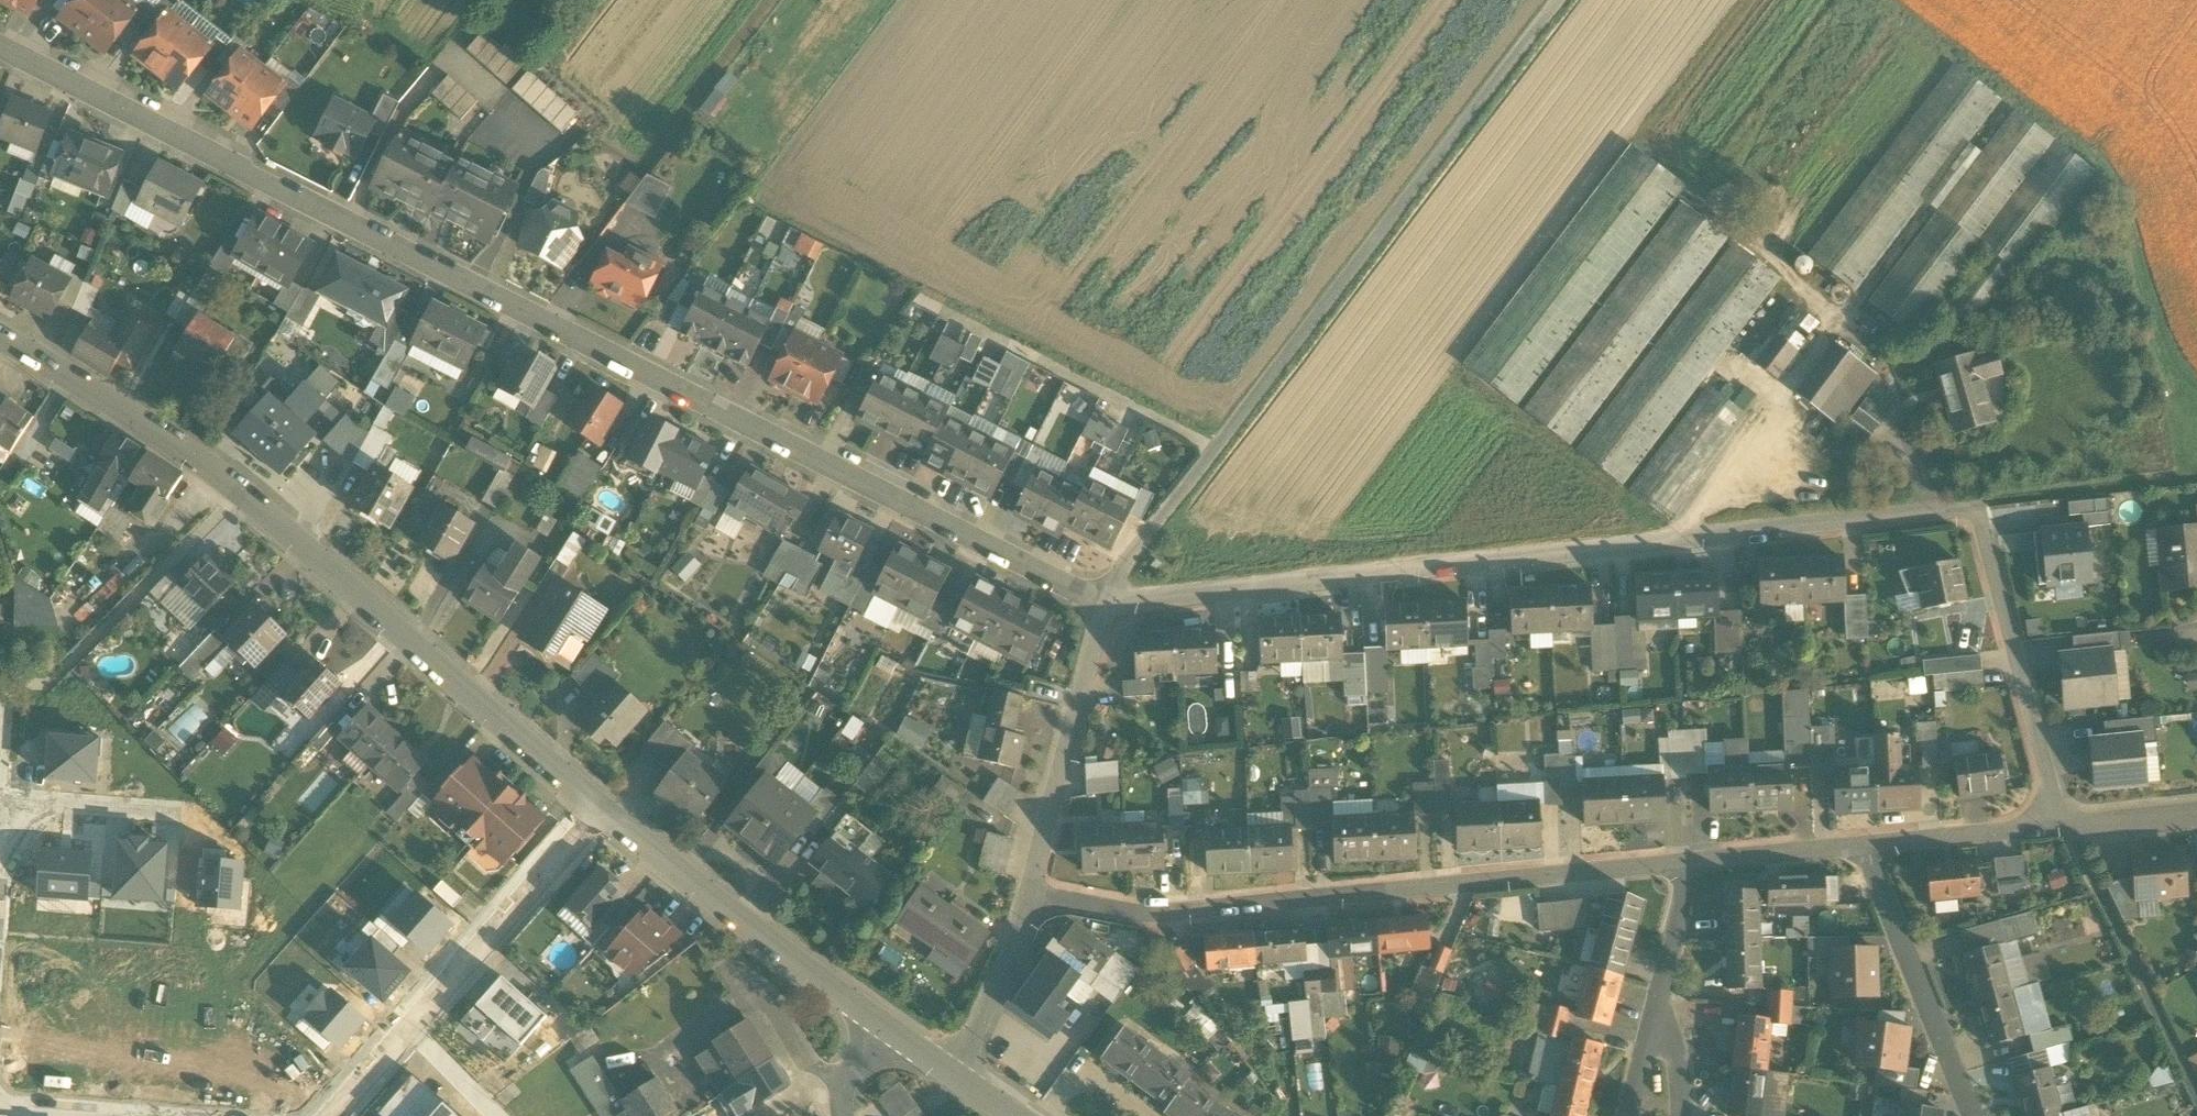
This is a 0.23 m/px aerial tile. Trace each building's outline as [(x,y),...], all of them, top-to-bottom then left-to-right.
[(30,16),(38,0),(0,0),(0,1),(30,16)] [(82,36),(110,0),(75,0),(61,19),(82,36)] [(126,0),(110,0),(82,36),(104,53),(126,25),(138,9),(137,8),(126,0)] [(146,21),(155,8),(144,0),(143,0),(137,8),(138,9),(126,25),(136,33),(146,21)] [(155,8),(146,21),(156,29),(168,13),(172,7),(162,0),(161,0),(155,8)] [(135,56),(156,73),(190,29),(168,13),(156,29),(135,56)] [(212,46),(190,29),(156,73),(178,90),(200,61),(212,46)] [(466,51),(506,85),(522,66),(483,31),(466,51)] [(238,34),(227,48),(220,57),(231,65),(241,52),(249,42),(238,34)] [(211,69),(220,57),(227,48),(216,40),(212,46),(200,61),(211,69)] [(208,95),(229,112),(263,68),(241,52),(231,65),(208,95)] [(1854,292),(1924,201),(1968,143),(2001,100),(1953,63),(1806,256),(1813,261),(1854,292)] [(285,85),(263,68),(229,112),(251,129),(275,98),(285,85)] [(511,91),(558,132),(575,113),(528,72),(511,91)] [(275,98),(286,106),(303,84),(292,75),(285,85),(275,98)] [(432,95),(461,121),(478,101),(448,75),(432,95)] [(370,133),(381,139),(399,104),(384,96),(371,120),(375,122),(370,133)] [(36,150),(45,126),(49,115),(12,100),(0,131),(0,135),(35,149),(36,150)] [(344,151),(357,158),(370,133),(375,122),(371,120),(335,101),(316,137),(330,144),(327,149),(341,156),(344,151)] [(2014,109),(1980,153),(1936,210),(1866,302),(1915,338),(1984,248),(1989,252),(1945,310),(1968,328),(2013,270),(2017,273),(2095,171),(2014,109)] [(29,163),(42,168),(58,131),(45,126),(36,150),(35,149),(29,163)] [(71,136),(58,131),(42,168),(56,174),(71,136)] [(101,196),(102,197),(121,151),(119,150),(118,155),(73,137),(75,132),(73,132),(71,136),(56,174),(54,178),(56,178),(58,174),(103,192),(101,196)] [(119,150),(75,132),(73,137),(118,155),(119,150)] [(429,218),(431,214),(456,162),(400,134),(372,189),(429,218)] [(1924,201),(1936,210),(1980,153),(1968,143),(1924,201)] [(1464,365),(1517,405),(1686,184),(1633,144),(1532,275),(1464,365)] [(458,158),(456,162),(431,214),(488,242),(516,187),(458,158)] [(157,213),(180,225),(200,185),(179,175),(177,179),(157,169),(160,165),(158,164),(145,190),(138,203),(157,213)] [(177,179),(179,175),(160,165),(157,169),(177,179)] [(38,178),(54,184),(56,178),(54,178),(56,174),(42,168),(38,178)] [(523,202),(535,208),(544,203),(549,174),(542,170),(537,174),(523,202)] [(58,174),(56,178),(101,196),(103,192),(58,174)] [(625,204),(655,219),(671,187),(647,175),(625,204)] [(112,209),(125,217),(133,201),(140,187),(124,179),(112,209)] [(138,203),(145,190),(140,187),(133,201),(138,203)] [(133,201),(125,217),(148,231),(157,213),(138,203),(133,201)] [(1522,410),(1568,444),(1727,237),(1681,202),(1522,410)] [(546,256),(560,267),(579,243),(573,231),(574,218),(553,207),(543,216),(530,218),(522,248),(539,253),(546,256)] [(95,212),(92,220),(104,225),(107,217),(95,212)] [(285,285),(288,287),(291,283),(312,245),(258,214),(237,252),(234,256),(237,258),(285,285)] [(18,223),(13,234),(26,240),(31,229),(18,223)] [(80,242),(92,247),(99,233),(87,227),(80,242)] [(1574,449),(1622,486),(1780,278),(1732,242),(1574,449)] [(210,267),(227,276),(237,258),(234,256),(237,252),(224,244),(210,267)] [(77,258),(89,263),(94,251),(82,246),(77,258)] [(592,284),(629,303),(637,286),(648,291),(661,265),(629,249),(624,261),(608,253),(592,284)] [(0,266),(0,276),(8,280),(18,261),(6,254),(0,266)] [(55,255),(47,269),(69,280),(72,274),(76,266),(55,255)] [(318,292),(349,307),(350,304),(381,320),(388,323),(396,308),(405,290),(374,274),(372,278),(334,259),(318,292)] [(12,299),(48,319),(57,302),(69,280),(47,269),(33,261),(12,299)] [(57,302),(72,308),(83,281),(72,274),(69,280),(57,302)] [(99,287),(83,281),(72,308),(88,315),(91,307),(99,287)] [(274,304),(289,313),(302,291),(303,289),(291,283),(288,287),(285,285),(274,304)] [(637,286),(629,303),(639,308),(648,291),(637,286)] [(693,339),(702,344),(724,301),(702,289),(691,310),(680,332),(682,334),(682,335),(692,340),(693,339)] [(315,298),(302,291),(289,313),(286,318),(299,325),(315,298)] [(166,315),(176,321),(190,299),(179,293),(166,315)] [(176,321),(188,329),(196,316),(202,320),(211,304),(193,293),(190,299),(176,321)] [(656,322),(667,328),(679,304),(667,299),(656,322)] [(722,354),(725,355),(747,312),(724,301),(702,344),(712,349),(711,350),(722,355),(722,354)] [(377,328),(381,320),(350,304),(349,307),(346,313),(354,317),(356,323),(364,327),(370,325),(377,328)] [(415,343),(464,367),(475,345),(483,329),(482,329),(433,304),(424,322),(414,342),(415,343)] [(691,310),(679,304),(667,328),(679,334),(680,332),(691,310)] [(92,320),(88,328),(110,340),(120,323),(91,307),(88,315),(87,318),(92,320)] [(120,323),(110,340),(125,349),(117,362),(132,370),(159,324),(129,307),(120,323)] [(1755,363),(1776,379),(1806,340),(1810,342),(1814,337),(1810,334),(1819,323),(1798,307),(1755,363)] [(409,314),(396,308),(388,323),(381,320),(377,328),(369,345),(386,355),(394,340),(409,314)] [(759,344),(771,350),(783,327),(789,315),(776,309),(769,323),(769,324),(759,344)] [(769,323),(747,312),(725,355),(735,360),(734,362),(744,367),(745,365),(748,367),(759,344),(769,324),(769,323)] [(409,314),(394,340),(411,350),(415,343),(414,342),(424,322),(409,314)] [(783,327),(794,333),(818,345),(824,333),(789,315),(783,327)] [(213,373),(224,355),(234,339),(202,320),(196,316),(188,329),(175,350),(213,373)] [(475,345),(486,351),(495,333),(483,327),(482,329),(483,329),(475,345)] [(794,333),(783,327),(771,350),(783,356),(794,333)] [(108,377),(117,362),(125,349),(110,340),(88,328),(71,356),(108,377)] [(794,392),(818,345),(794,333),(783,356),(771,380),(794,392)] [(972,334),(965,348),(954,342),(942,336),(930,360),(942,365),(954,372),(962,355),(973,361),(984,340),(972,334)] [(250,349),(234,339),(224,355),(240,365),(250,349)] [(388,390),(411,350),(394,340),(386,355),(371,381),(388,390)] [(1796,393),(1837,425),(1876,374),(1835,342),(1796,393)] [(842,357),(818,345),(794,392),(818,404),(830,379),(842,357)] [(499,387),(533,406),(540,394),(554,370),(552,364),(544,359),(538,361),(520,351),(499,387)] [(1934,363),(1954,433),(1993,423),(1986,401),(1982,402),(1975,379),(1999,372),(1992,351),(1972,357),(1971,353),(1934,363)] [(830,379),(842,385),(853,363),(842,357),(830,379)] [(1012,371),(1000,365),(984,357),(972,381),(988,389),(1000,395),(1012,371)] [(293,397),(284,407),(304,425),(317,410),(325,401),(340,384),(320,367),(306,383),(305,383),(293,397)] [(849,393),(865,401),(878,375),(862,367),(849,393)] [(856,419),(880,430),(901,387),(878,375),(865,401),(856,419)] [(261,390),(268,396),(284,407),(293,397),(271,377),(261,390)] [(565,423),(599,446),(624,407),(590,384),(565,423)] [(1627,490),(1668,520),(1748,415),(1707,385),(1627,490)] [(925,399),(901,387),(880,430),(903,442),(925,399)] [(408,415),(417,397),(400,388),(391,406),(408,415)] [(525,420),(541,429),(555,403),(540,394),(533,406),(525,420)] [(14,448),(34,418),(0,396),(0,440),(14,448)] [(317,436),(304,425),(284,407),(268,396),(233,435),(253,452),(254,451),(282,476),(317,436)] [(1866,397),(1858,408),(1879,424),(1887,414),(1866,397)] [(948,410),(925,399),(903,442),(925,453),(944,418),(948,410)] [(344,418),(325,401),(317,410),(336,427),(344,418)] [(950,406),(948,410),(944,418),(967,430),(973,418),(950,406)] [(1858,408),(1850,418),(1871,434),(1879,424),(1858,408)] [(621,436),(632,443),(646,421),(635,414),(621,436)] [(1085,438),(1098,445),(1110,421),(1097,415),(1085,438)] [(336,453),(352,463),(369,433),(353,424),(345,417),(344,418),(336,427),(323,442),(336,453)] [(655,472),(657,468),(674,433),(675,433),(676,431),(648,417),(628,459),(655,472)] [(967,430),(944,418),(925,453),(921,461),(945,473),(967,430)] [(1863,445),(1871,434),(1850,418),(1842,429),(1863,445)] [(1098,445),(1105,448),(1117,424),(1110,421),(1098,445)] [(1105,448),(1117,454),(1128,430),(1117,424),(1105,448)] [(990,442),(967,430),(945,473),(969,485),(990,442)] [(381,440),(369,433),(352,463),(364,470),(381,440)] [(657,468),(676,477),(680,479),(682,476),(697,484),(698,485),(702,477),(714,453),(675,433),(674,433),(657,468)] [(99,459),(103,462),(121,474),(131,480),(147,454),(115,434),(99,459)] [(55,438),(48,449),(71,464),(78,452),(55,438)] [(0,440),(0,446),(11,453),(14,448),(0,440)] [(1014,453),(990,442),(969,485),(992,497),(1001,479),(1014,453)] [(4,465),(11,453),(0,446),(0,462),(4,465)] [(281,477),(282,476),(254,451),(253,452),(281,477)] [(581,498),(601,466),(579,452),(559,484),(581,498)] [(1030,452),(1026,459),(1013,485),(1025,491),(1035,470),(1036,470),(1042,458),(1030,452)] [(1001,479),(1013,485),(1026,459),(1014,453),(1001,479)] [(133,481),(141,486),(166,503),(167,501),(168,500),(182,477),(147,454),(131,480),(133,481)] [(387,475),(411,488),(419,472),(396,459),(387,475)] [(652,480),(655,472),(628,459),(624,466),(652,480)] [(109,494),(121,474),(103,462),(90,482),(109,494)] [(351,507),(388,528),(411,488),(387,475),(374,467),(351,507)] [(751,468),(725,513),(741,522),(745,515),(773,532),(785,512),(795,495),(751,468)] [(1013,513),(1037,525),(1059,482),(1036,470),(1035,470),(1025,491),(1013,513)] [(689,501),(697,484),(682,476),(680,479),(676,477),(670,491),(689,501)] [(689,501),(701,507),(716,484),(702,477),(698,485),(697,484),(689,501)] [(483,501),(496,508),(509,486),(495,478),(483,501)] [(1087,481),(1081,493),(1067,525),(1090,536),(1111,493),(1087,481)] [(84,501),(98,510),(109,494),(90,482),(79,499),(84,501)] [(1081,493),(1059,482),(1037,525),(1061,537),(1067,525),(1081,493)] [(728,491),(716,484),(701,507),(714,513),(728,491)] [(168,502),(167,501),(166,503),(141,486),(128,507),(154,524),(168,502)] [(1130,515),(1141,521),(1154,495),(1142,489),(1134,504),(1129,514),(1130,515)] [(1134,504),(1111,493),(1090,536),(1113,548),(1130,515),(1129,514),(1134,504)] [(416,506),(435,517),(442,505),(423,494),(416,506)] [(806,501),(795,495),(785,512),(796,519),(806,501)] [(2082,514),(2108,512),(2107,499),(2068,503),(2069,516),(2082,514)] [(98,510),(84,501),(75,514),(98,529),(107,516),(98,510)] [(419,545),(450,563),(473,522),(442,505),(435,517),(419,545)] [(98,529),(120,544),(132,527),(109,512),(107,516),(98,529)] [(2108,512),(2082,514),(2083,528),(2086,528),(2109,525),(2108,512)] [(536,529),(547,536),(557,520),(546,513),(536,529)] [(822,549),(836,556),(853,565),(865,542),(870,532),(839,516),(822,549)] [(2165,587),(2196,584),(2196,527),(2160,531),(2165,587)] [(2042,532),(2047,585),(2091,580),(2086,528),(2083,528),(2042,532)] [(2038,585),(2047,585),(2042,532),(2033,533),(2038,585)] [(572,567),(586,539),(574,533),(559,560),(572,567)] [(510,563),(529,575),(540,558),(516,542),(508,555),(513,558),(510,563)] [(779,584),(786,573),(800,550),(783,542),(763,575),(779,584)] [(878,548),(865,542),(853,565),(836,556),(831,567),(845,575),(833,598),(849,606),(872,561),(878,548)] [(875,593),(899,605),(923,557),(898,545),(899,544),(898,544),(897,544),(885,568),(873,592),(875,593)] [(817,559),(800,550),(786,573),(797,579),(790,590),(791,591),(804,598),(822,565),(816,562),(817,559)] [(688,579),(703,563),(690,551),(675,568),(688,579)] [(513,558),(508,555),(497,572),(502,575),(510,563),(513,558)] [(181,585),(208,611),(234,585),(219,571),(217,573),(204,560),(206,558),(205,556),(180,582),(179,583),(181,585)] [(931,561),(923,557),(899,605),(923,617),(924,618),(934,598),(948,570),(949,570),(948,569),(947,570),(931,562),(932,561),(931,561)] [(1840,558),(1800,561),(1802,602),(1843,599),(1840,558)] [(535,591),(547,599),(556,584),(558,585),(569,568),(555,559),(535,591)] [(1921,594),(1923,609),(1964,601),(1956,560),(1898,571),(1906,595),(1921,594)] [(849,606),(864,614),(875,593),(873,592),(885,568),(872,561),(849,606)] [(1762,604),(1802,602),(1800,561),(1759,563),(1762,604)] [(522,588),(521,587),(502,575),(497,572),(484,563),(463,597),(500,621),(522,588)] [(510,563),(502,575),(521,587),(529,575),(510,563)] [(1974,599),(1970,565),(1960,567),(1964,601),(1974,599)] [(25,566),(16,580),(35,591),(43,577),(25,566)] [(845,575),(831,567),(818,591),(833,598),(845,575)] [(150,592),(163,604),(181,585),(179,583),(180,582),(170,572),(150,592)] [(1715,573),(1675,575),(1677,616),(1717,614),(1715,573)] [(1636,619),(1677,616),(1675,575),(1634,578),(1636,619)] [(952,626),(976,638),(1000,591),(993,587),(992,586),(992,587),(975,578),(976,578),(975,577),(975,578),(958,610),(950,625),(952,626)] [(14,626),(58,626),(50,600),(35,591),(16,580),(14,578),(14,626)] [(523,636),(552,654),(568,628),(584,638),(601,612),(558,585),(556,584),(547,599),(523,636)] [(2165,587),(2166,593),(2196,590),(2196,584),(2165,587)] [(190,630),(208,611),(181,585),(163,604),(190,630)] [(1591,588),(1550,591),(1552,630),(1593,628),(1591,588)] [(976,638),(1001,651),(1025,604),(1008,595),(1009,595),(1008,594),(1008,595),(1000,591),(976,638)] [(1511,632),(1552,630),(1550,591),(1509,593),(1511,632)] [(919,625),(932,632),(946,604),(934,598),(924,618),(923,617),(919,625)] [(1843,599),(1845,639),(1868,638),(1866,598),(1843,599)] [(1467,602),(1425,604),(1427,646),(1469,644),(1467,602)] [(958,610),(946,604),(932,632),(946,639),(952,626),(950,625),(958,610)] [(1033,607),(1025,604),(1001,651),(1027,664),(1051,617),(1051,616),(1050,616),(1034,608),(1034,607),(1033,607)] [(1386,648),(1427,646),(1425,604),(1384,606),(1386,648)] [(230,644),(253,666),(267,652),(286,633),(257,605),(225,639),(230,644)] [(1722,615),(1724,656),(1742,655),(1740,614),(1722,615)] [(1341,616),(1300,618),(1302,659),(1342,657),(1343,657),(1341,616)] [(1261,662),(1302,659),(1300,618),(1259,620),(1258,620),(1261,662)] [(1614,618),(1615,626),(1616,644),(1630,643),(1629,618),(1614,618)] [(1616,652),(1616,644),(1615,626),(1601,626),(1602,652),(1616,652)] [(568,664),(584,638),(568,628),(552,654),(568,664)] [(205,670),(225,649),(230,644),(225,639),(215,630),(210,635),(221,646),(203,665),(192,654),(179,668),(194,682),(205,670)] [(1489,632),(1490,641),(1491,660),(1506,659),(1505,631),(1489,632)] [(1215,632),(1175,634),(1177,674),(1217,672),(1215,632)] [(1135,676),(1177,674),(1175,634),(1133,636),(1135,676)] [(2072,638),(2074,655),(2109,652),(2110,653),(2121,652),(2119,634),(2072,638)] [(192,654),(203,665),(221,646),(210,635),(192,654)] [(1491,668),(1491,660),(1490,641),(1475,642),(1477,669),(1491,668)] [(225,649),(205,670),(215,680),(235,658),(225,649)] [(269,679),(282,666),(267,652),(253,666),(268,680),(269,679)] [(572,674),(586,686),(605,664),(592,652),(572,674)] [(1365,653),(1365,656),(1366,680),(1384,679),(1382,652),(1365,653)] [(2086,699),(2087,705),(2114,703),(2110,653),(2109,652),(2074,655),(2059,656),(2060,658),(2063,658),(2064,673),(2061,673),(2064,702),(2086,699)] [(1979,655),(1944,659),(1946,675),(1981,671),(1979,655)] [(1367,696),(1366,680),(1365,656),(1343,657),(1342,657),(1345,696),(1367,696)] [(1928,676),(1946,675),(1944,659),(1926,660),(1928,676)] [(284,694),(310,717),(340,684),(314,661),(301,676),(284,694)] [(282,666),(269,679),(280,689),(279,690),(284,694),(301,676),(285,662),(282,666)] [(608,680),(611,682),(617,675),(605,664),(586,686),(595,695),(608,680)] [(1983,690),(1981,671),(1946,675),(1948,693),(1983,690)] [(1931,676),(1914,678),(1916,694),(1933,692),(1931,676)] [(251,699),(262,709),(279,690),(280,689),(269,679),(268,680),(251,699)] [(583,728),(603,746),(612,745),(628,727),(628,718),(624,714),(634,703),(611,682),(608,680),(595,695),(596,704),(583,719),(583,728)] [(1123,683),(1124,699),(1155,697),(1154,681),(1123,683)] [(279,690),(262,709),(266,712),(279,716),(301,728),(310,717),(284,694),(279,690)] [(996,691),(992,706),(1012,711),(1016,712),(1020,696),(996,691)] [(628,718),(628,727),(643,710),(634,703),(624,714),(628,718)] [(1006,733),(1012,711),(992,706),(979,760),(1015,769),(1023,737),(1011,734),(1006,733)] [(343,707),(329,722),(339,731),(335,735),(339,738),(356,719),(343,707)] [(353,750),(369,765),(396,735),(366,708),(356,719),(339,738),(353,750)] [(1011,734),(1016,712),(1012,711),(1006,733),(1011,734)] [(926,748),(934,727),(906,717),(899,738),(926,748)] [(2136,736),(2136,744),(2155,743),(2157,743),(2154,718),(2106,723),(2107,738),(2136,736)] [(641,750),(671,775),(686,757),(687,758),(696,746),(665,721),(641,750)] [(310,743),(321,752),(335,735),(339,731),(329,722),(310,743)] [(228,724),(211,742),(225,755),(242,737),(228,724)] [(1922,742),(1923,768),(1938,767),(1936,724),(1916,725),(1917,743),(1922,742)] [(166,743),(154,732),(145,741),(156,752),(166,743)] [(427,762),(396,735),(369,765),(400,793),(417,773),(427,762)] [(1790,779),(1812,778),(1811,741),(1810,736),(1788,737),(1789,766),(1790,779)] [(2155,743),(2136,744),(2136,736),(2107,738),(2091,740),(2096,788),(2144,784),(2144,783),(2159,782),(2155,743)] [(82,741),(52,738),(48,777),(93,782),(96,758),(100,758),(101,739),(82,737),(82,741)] [(1873,738),(1874,769),(1893,768),(1893,762),(1897,761),(1896,746),(1900,746),(1899,737),(1873,738)] [(1559,754),(1559,759),(1575,758),(1574,741),(1558,742),(1559,754)] [(1825,741),(1811,741),(1812,778),(1813,786),(1827,785),(1825,741)] [(1730,764),(1730,769),(1748,768),(1747,742),(1726,743),(1727,764),(1730,764)] [(321,752),(310,743),(292,763),(302,772),(321,752)] [(1909,745),(1900,746),(1896,746),(1897,761),(1893,762),(1893,768),(1910,767),(1909,745)] [(1685,748),(1685,752),(1686,774),(1702,774),(1701,747),(1685,748)] [(359,776),(369,765),(353,750),(343,761),(359,776)] [(746,780),(757,789),(766,777),(773,782),(788,763),(770,750),(746,780)] [(1686,779),(1686,774),(1685,752),(1670,752),(1672,780),(1686,779)] [(1561,804),(1560,785),(1559,759),(1559,754),(1545,755),(1546,777),(1547,805),(1561,804)] [(1954,762),(1959,797),(1986,793),(1986,795),(2006,792),(2000,755),(1954,762)] [(876,756),(864,771),(876,780),(876,781),(888,765),(876,756)] [(486,851),(503,866),(510,859),(544,820),(473,757),(450,783),(432,803),(449,818),(461,818),(461,829),(474,840),(478,840),(485,840),(486,851)] [(675,808),(693,822),(721,786),(720,785),(718,787),(685,760),(687,758),(686,757),(671,775),(656,793),(658,794),(660,792),(677,805),(675,808)] [(718,787),(720,785),(687,758),(685,760),(718,787)] [(1575,758),(1559,759),(1560,785),(1576,784),(1575,758)] [(1085,766),(1087,795),(1120,793),(1119,762),(1085,766)] [(801,781),(805,777),(788,763),(773,782),(790,795),(801,781)] [(1753,768),(1748,768),(1751,811),(1791,809),(1790,779),(1789,766),(1753,768)] [(1910,767),(1893,768),(1874,769),(1877,810),(1918,808),(1915,767),(1910,767)] [(1751,811),(1748,768),(1730,769),(1708,771),(1710,813),(1751,811)] [(1836,812),(1877,810),(1874,769),(1834,771),(1836,812)] [(865,794),(876,780),(864,771),(854,786),(865,794)] [(417,773),(400,793),(403,796),(407,792),(416,801),(423,794),(431,785),(417,773)] [(423,794),(432,803),(450,783),(440,775),(431,785),(423,794)] [(728,825),(752,844),(790,795),(773,782),(766,777),(757,789),(728,825)] [(805,777),(801,781),(818,794),(821,790),(805,777)] [(1207,802),(1205,778),(1186,779),(1188,803),(1207,802)] [(983,802),(1004,816),(1020,792),(999,779),(983,802)] [(1665,779),(1623,781),(1625,823),(1667,821),(1665,779)] [(931,794),(956,810),(965,796),(940,780),(931,794)] [(801,781),(790,795),(806,809),(818,794),(801,781)] [(1584,825),(1625,823),(1623,781),(1582,783),(1584,825)] [(1450,785),(1435,786),(1436,817),(1452,816),(1450,785)] [(1422,817),(1436,817),(1435,786),(1420,787),(1422,817)] [(824,792),(839,804),(843,799),(828,787),(824,792)] [(815,834),(821,826),(839,804),(824,792),(821,790),(818,794),(806,809),(813,814),(804,825),(815,834)] [(389,812),(399,821),(408,810),(416,801),(407,792),(403,796),(389,812)] [(660,792),(658,794),(675,808),(677,805),(660,792)] [(416,801),(408,810),(418,819),(432,803),(423,794),(416,801)] [(813,814),(806,809),(790,795),(752,844),(775,862),(804,825),(813,814)] [(843,799),(839,804),(821,826),(831,833),(846,814),(848,815),(854,807),(843,799)] [(1294,834),(1311,833),(1309,800),(1292,801),(1294,834)] [(1324,800),(1309,800),(1311,833),(1326,832),(1324,800)] [(1169,802),(1171,829),(1185,829),(1184,801),(1169,802)] [(1539,806),(1498,808),(1500,849),(1541,847),(1539,806)] [(1460,851),(1500,849),(1498,808),(1458,810),(1460,851)] [(810,861),(867,906),(889,878),(877,868),(873,873),(853,857),(872,834),(848,815),(846,814),(831,833),(810,861)] [(1414,818),(1373,820),(1375,860),(1415,858),(1414,818)] [(1334,862),(1375,860),(1373,820),(1332,822),(1334,862)] [(1163,826),(1121,828),(1123,869),(1165,867),(1163,826)] [(1083,871),(1123,869),(1121,828),(1081,830),(1083,871)] [(1288,831),(1248,833),(1250,873),(1290,871),(1288,831)] [(979,867),(1002,873),(1010,839),(987,833),(979,867)] [(1208,875),(1250,873),(1248,833),(1206,835),(1208,875)] [(272,837),(264,853),(278,859),(285,843),(272,837)] [(131,845),(119,844),(118,867),(116,889),(115,898),(161,901),(164,871),(165,848),(147,846),(147,842),(131,841),(131,845)] [(118,867),(119,844),(106,843),(104,867),(118,867)] [(179,849),(165,848),(164,871),(177,872),(179,853),(179,849)] [(203,849),(203,855),(200,891),(199,907),(238,910),(241,863),(225,862),(226,851),(203,849)] [(92,855),(41,851),(37,896),(89,900),(92,855)] [(176,889),(200,891),(203,855),(179,853),(177,872),(176,889)] [(2155,897),(2160,902),(2168,901),(2172,896),(2173,895),(2172,884),(2183,883),(2180,853),(2154,856),(2155,858),(2133,860),(2134,879),(2136,899),(2138,899),(2155,897)] [(1993,864),(1997,898),(2013,896),(2012,892),(2026,890),(2022,861),(1993,864)] [(1926,867),(1929,901),(1933,901),(1935,914),(1957,912),(1956,899),(1979,896),(1976,862),(1926,867)] [(568,906),(591,927),(597,920),(618,897),(624,891),(600,870),(568,906)] [(1767,889),(1767,904),(1771,904),(1825,903),(1824,877),(1766,878),(1767,889)] [(1824,877),(1825,903),(1839,904),(1839,877),(1824,877)] [(2106,888),(2122,921),(2140,919),(2138,899),(2136,899),(2134,879),(2121,881),(2106,888)] [(462,899),(442,881),(433,891),(454,909),(462,899)] [(2173,895),(2172,896),(2184,895),(2183,883),(2172,884),(2173,895)] [(382,914),(392,923),(417,894),(407,885),(382,914)] [(935,948),(966,969),(987,936),(953,914),(955,911),(919,887),(899,919),(938,945),(935,948)] [(115,898),(116,889),(103,888),(102,897),(115,898)] [(1725,890),(1726,940),(1759,940),(1758,905),(1758,889),(1725,890)] [(1758,889),(1758,905),(1767,904),(1767,889),(1758,889)] [(167,891),(166,902),(175,902),(175,891),(167,891)] [(411,940),(426,953),(451,925),(417,894),(392,923),(411,940)] [(1607,897),(1601,920),(1635,929),(1642,902),(1626,896),(1607,897)] [(597,920),(608,930),(619,918),(629,907),(618,897),(597,920)] [(1537,906),(1540,932),(1574,929),(1585,927),(1585,901),(1569,902),(1537,906)] [(593,947),(595,945),(608,930),(597,920),(591,927),(568,906),(559,916),(593,947)] [(605,954),(630,976),(679,937),(645,908),(629,926),(605,954)] [(1958,938),(1962,955),(1997,945),(1997,948),(2004,946),(2037,938),(2030,913),(1998,922),(1999,927),(1958,938)] [(400,948),(403,950),(411,940),(392,923),(382,914),(373,924),(400,948)] [(1425,916),(1375,921),(1379,955),(1429,950),(1425,916)] [(629,926),(619,918),(608,930),(595,945),(605,954),(629,926)] [(1795,918),(1795,939),(1806,938),(1809,938),(1809,918),(1795,918)] [(1622,977),(1635,929),(1601,920),(1598,931),(1589,963),(1588,968),(1622,977)] [(1352,957),(1379,955),(1375,921),(1327,926),(1329,944),(1330,959),(1333,959),(1352,957)] [(370,922),(362,932),(371,940),(391,957),(400,948),(373,924),(370,922)] [(1079,977),(1078,978),(1093,989),(1114,953),(1074,924),(1058,944),(1054,941),(1045,952),(1058,962),(1079,977)] [(1256,966),(1283,963),(1303,961),(1305,961),(1304,947),(1302,928),(1253,933),(1256,966)] [(1589,963),(1598,931),(1588,929),(1579,960),(1589,963)] [(1207,971),(1256,966),(1253,933),(1204,938),(1207,971)] [(1807,939),(1808,960),(1833,959),(1832,951),(1836,951),(1847,951),(1847,938),(1812,939),(1809,938),(1806,938),(1807,939)] [(346,969),(383,1001),(409,973),(391,957),(371,940),(346,969)] [(1760,989),(1759,940),(1726,940),(1727,990),(1760,989)] [(1142,962),(1150,949),(1137,941),(1129,954),(1142,962)] [(1317,946),(1319,972),(1334,970),(1333,959),(1330,959),(1329,944),(1317,946)] [(1429,967),(1438,946),(1432,944),(1410,996),(1430,1004),(1442,972),(1429,967)] [(1962,955),(1974,1001),(2009,992),(1997,948),(1997,945),(1962,955)] [(1303,961),(1304,973),(1319,972),(1317,946),(1304,947),(1305,961),(1303,961)] [(1429,967),(1442,972),(1451,952),(1438,946),(1429,967)] [(1166,959),(1180,976),(1190,968),(1177,950),(1166,959)] [(1849,983),(1850,996),(1876,995),(1875,968),(1873,968),(1873,950),(1847,951),(1836,951),(1832,951),(1833,959),(1833,968),(1832,968),(1827,973),(1827,981),(1832,986),(1833,986),(1838,985),(1841,983),(1849,983)] [(1068,1015),(1057,1007),(1065,995),(1078,978),(1079,977),(1058,962),(1045,952),(1043,951),(1008,999),(1055,1033),(1068,1015)] [(1094,990),(1113,1004),(1137,970),(1114,953),(1093,989),(1094,990)] [(1336,992),(1345,991),(1354,990),(1352,957),(1333,959),(1334,970),(1336,992)] [(1304,973),(1303,961),(1283,963),(1285,982),(1305,980),(1304,973)] [(1608,1025),(1622,977),(1588,968),(1575,1016),(1608,1025)] [(1336,992),(1334,970),(1319,972),(1321,994),(1336,992)] [(1321,994),(1319,972),(1304,973),(1305,980),(1307,995),(1320,994),(1321,994)] [(502,977),(476,1007),(497,1025),(521,1046),(547,1017),(502,977)] [(328,988),(332,992),(348,1006),(357,996),(337,978),(328,988)] [(1094,990),(1093,989),(1078,978),(1065,995),(1081,1007),(1094,990)] [(1491,978),(1486,995),(1505,1000),(1510,984),(1491,978)] [(1838,985),(1833,986),(1833,997),(1850,996),(1849,983),(1841,983),(1838,985)] [(2038,983),(2009,992),(2021,1038),(2050,1030),(2038,983)] [(1345,991),(1336,992),(1321,994),(1320,994),(1322,1012),(1323,1012),(1323,1019),(1347,1017),(1345,991)] [(1784,1023),(1791,1023),(1792,1013),(1792,1008),(1793,992),(1770,991),(1770,1007),(1768,1022),(1771,1021),(1784,1023)] [(364,1019),(348,1006),(332,992),(326,999),(322,995),(310,1010),(314,1014),(307,1020),(333,1043),(338,1048),(364,1019)] [(2021,1038),(2009,992),(1974,1001),(1987,1047),(2021,1038)] [(1308,1002),(1312,1039),(1325,1037),(1323,1019),(1323,1012),(1322,1012),(1320,994),(1307,995),(1308,1002)] [(1289,1004),(1293,1041),(1295,1041),(1308,1039),(1304,1002),(1289,1004)] [(1304,1002),(1308,1039),(1312,1039),(1308,1002),(1304,1002)] [(1549,1006),(1545,1020),(1541,1034),(1562,1039),(1563,1037),(1566,1026),(1570,1011),(1549,1006)] [(476,1007),(462,1022),(483,1041),(497,1025),(476,1007)] [(1880,1012),(1878,1027),(1901,1030),(1903,1013),(1880,1012)] [(1791,1031),(1810,1032),(1811,1014),(1792,1013),(1791,1023),(1791,1031)] [(324,1053),(333,1043),(307,1020),(303,1017),(295,1027),(324,1053)] [(1738,1018),(1732,1067),(1765,1071),(1769,1036),(1771,1021),(1768,1022),(1738,1018)] [(712,1085),(719,1095),(740,1082),(738,1080),(772,1060),(747,1020),(714,1041),(716,1045),(696,1058),(713,1085),(712,1085)] [(1769,1036),(1783,1038),(1784,1023),(1771,1021),(1769,1036)] [(1877,1067),(1899,1070),(1900,1068),(1901,1054),(1905,1054),(1908,1031),(1901,1030),(1878,1027),(1865,1025),(1862,1047),(1857,1046),(1855,1064),(1877,1067)] [(598,1041),(588,1027),(577,1035),(586,1049),(598,1041)] [(1153,1097),(1169,1109),(1185,1084),(1189,1078),(1123,1029),(1103,1056),(1101,1059),(1111,1066),(1110,1068),(1119,1074),(1120,1073),(1144,1090),(1143,1092),(1152,1098),(1153,1097)] [(2048,1068),(2043,1051),(2061,1046),(2057,1031),(2030,1038),(2034,1054),(2009,1061),(2013,1077),(2048,1068)] [(1538,1049),(1565,1056),(1569,1039),(1563,1037),(1562,1039),(1541,1034),(1538,1049)] [(1400,1039),(1379,1037),(1377,1064),(1398,1066),(1400,1039)] [(1308,1039),(1295,1041),(1296,1055),(1313,1053),(1312,1039),(1308,1039)] [(1565,1056),(1557,1087),(1590,1095),(1602,1047),(1569,1039),(1565,1056)] [(1543,1084),(1557,1087),(1565,1056),(1538,1049),(1530,1081),(1543,1084)] [(609,1115),(625,1115),(628,1114),(620,1101),(621,1101),(611,1085),(593,1057),(577,1067),(609,1115)] [(772,1060),(738,1080),(740,1082),(719,1095),(732,1115),(738,1115),(788,1085),(772,1060)] [(611,1085),(621,1101),(656,1079),(645,1063),(611,1085)] [(1765,1071),(1732,1067),(1726,1115),(1760,1115),(1765,1071)] [(1874,1086),(1900,1089),(1913,1091),(1917,1071),(1900,1068),(1899,1070),(1877,1067),(1874,1086)] [(2024,1115),(2051,1115),(2060,1114),(2048,1068),(2013,1077),(2024,1115)] [(444,1102),(413,1075),(407,1082),(418,1091),(437,1108),(438,1109),(444,1102)] [(656,1079),(621,1101),(620,1101),(628,1114),(630,1115),(666,1115),(676,1110),(656,1079)] [(418,1091),(407,1082),(389,1101),(400,1111),(418,1091)] [(878,1100),(888,1113),(909,1097),(899,1084),(878,1100)] [(1185,1084),(1169,1109),(1165,1113),(1169,1115),(1229,1115),(1185,1084)] [(1557,1087),(1543,1084),(1537,1112),(1551,1115),(1557,1087)] [(1873,1103),(1898,1106),(1900,1089),(1874,1086),(1873,1103)] [(1590,1095),(1557,1087),(1551,1115),(1550,1115),(1585,1115),(1590,1095)] [(1926,1092),(1913,1091),(1900,1089),(1898,1106),(1924,1110),(1926,1092)] [(437,1108),(418,1091),(400,1111),(389,1101),(377,1115),(379,1115),(429,1115),(437,1108)] [(719,1095),(707,1103),(708,1105),(703,1109),(707,1115),(732,1115),(719,1095)] [(909,1097),(888,1113),(890,1115),(906,1115),(917,1107),(909,1097)] [(460,1115),(444,1102),(438,1109),(446,1115),(460,1115)] [(1898,1106),(1897,1115),(1941,1115),(1941,1112),(1924,1110),(1898,1106)] [(2060,1114),(2061,1115),(2088,1115),(2085,1106),(2060,1114)] [(917,1107),(906,1115),(924,1115),(917,1107)] [(437,1108),(429,1115),(446,1115),(438,1109),(437,1108)]
